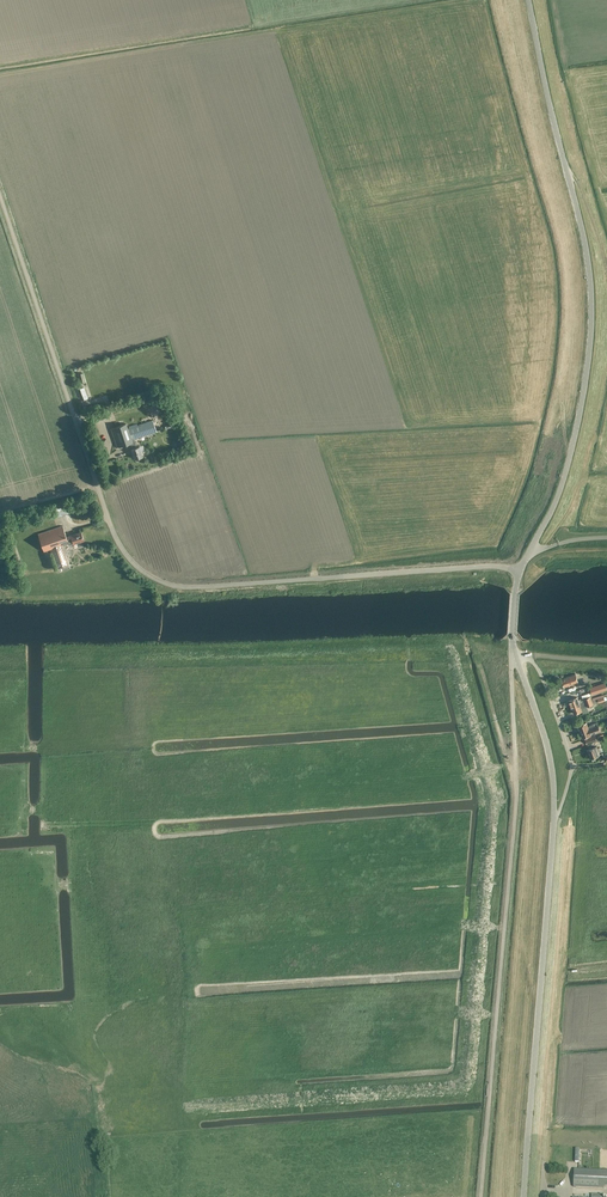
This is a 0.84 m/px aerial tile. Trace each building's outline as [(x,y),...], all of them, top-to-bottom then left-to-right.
[(126,423),(111,428),(117,447),(130,442),(132,448),(131,448),(135,458),(143,455),(139,445),(136,446),(134,438),(156,431),(152,419),(138,424),(136,419),(126,422),(126,423)] [(177,421),(164,426),(166,429),(178,425),(177,421)] [(52,511),(54,517),(68,512),(65,506),(52,511)] [(61,545),(73,541),(75,547),(81,545),(80,541),(83,540),(80,531),(66,536),(62,526),(38,534),(44,551),(51,549),(57,568),(68,564),(61,545)] [(575,673),(568,676),(561,678),(564,686),(575,682),(576,686),(579,684),(575,673)] [(590,687),(593,694),(606,689),(605,682),(590,687)] [(569,699),(572,707),(582,703),(588,701),(591,700),(590,697),(587,698),(581,700),(582,701),(579,702),(577,696),(569,699)] [(587,706),(590,705),(593,704),(591,700),(588,701),(582,703),(572,707),(574,713),(582,710),(581,708),(587,706)] [(578,725),(580,731),(598,725),(597,722),(589,724),(590,725),(588,726),(586,722),(578,725)] [(590,734),(600,730),(598,725),(580,731),(583,737),(591,734),(590,734)] [(595,735),(585,738),(587,743),(597,740),(595,735)] [(590,758),(600,754),(598,751),(601,750),(600,747),(597,747),(596,745),(587,749),(590,758)] [(598,1188),(604,1188),(604,1186),(606,1186),(606,1170),(575,1168),(574,1173),(574,1187),(598,1188)]
